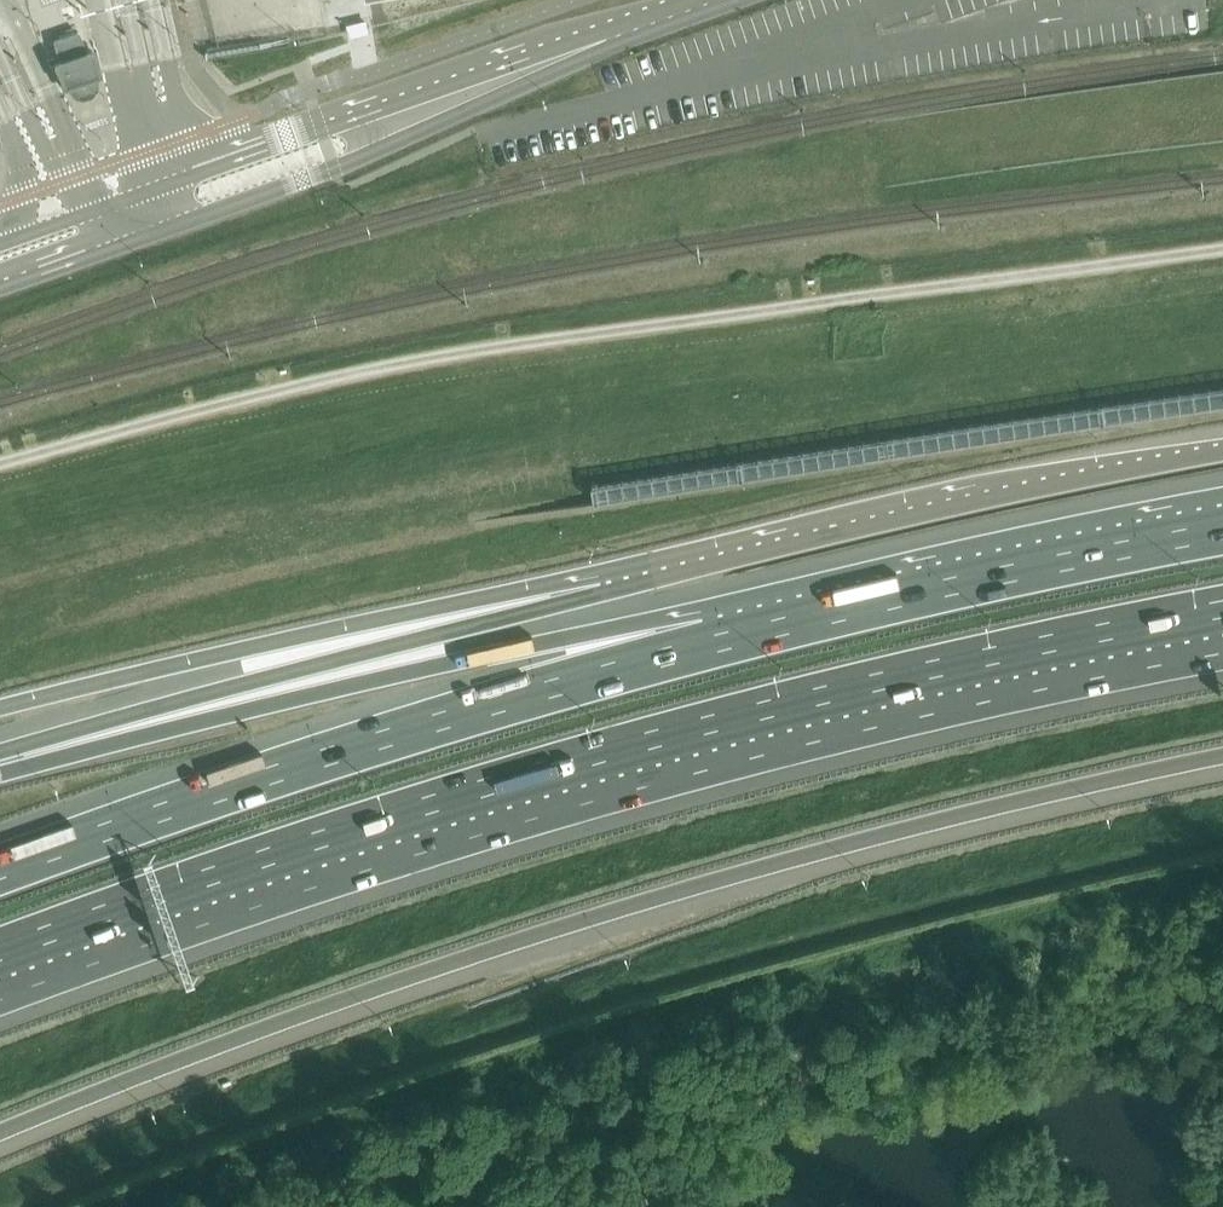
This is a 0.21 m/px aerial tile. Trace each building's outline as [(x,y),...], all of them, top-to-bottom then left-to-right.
[(50,15),(44,17),(47,27),(54,25),(50,15)] [(79,32),(54,40),(59,58),(61,61),(56,65),(65,83),(71,81),(73,87),(77,92),(83,93),(89,91),(93,86),(93,80),(91,74),(97,72),(93,52),(87,52),(87,48),(79,32)]
